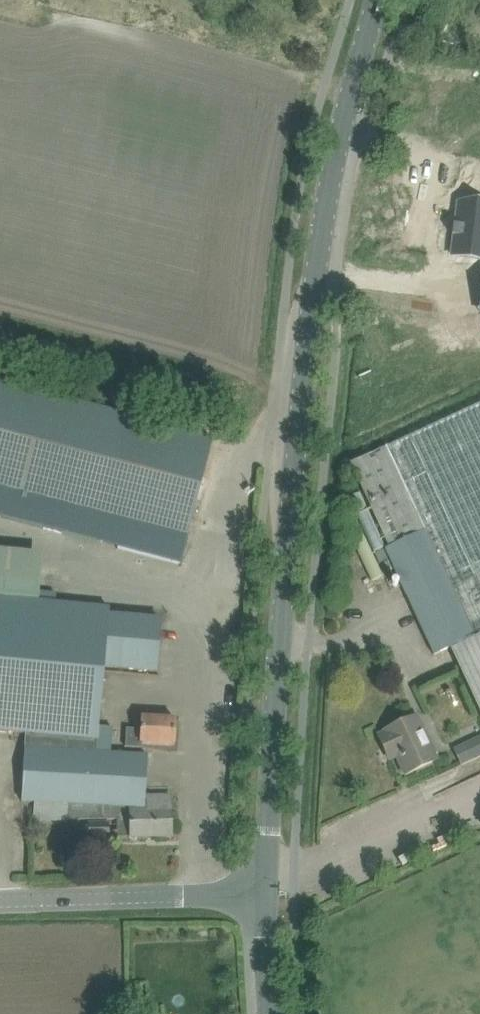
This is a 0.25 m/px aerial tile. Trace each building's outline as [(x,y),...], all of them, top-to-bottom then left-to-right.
[(459,204),(456,226),(454,226),(453,227),(456,227),(455,236),(452,235),(452,236),(455,237),(452,256),(479,259),(479,206),(459,204)] [(181,565),(213,440),(0,384),(0,519),(181,565)] [(350,464),(389,548),(386,550),(435,655),(450,648),(479,712),(479,404),(350,464)] [(25,747),(111,754),(113,729),(99,728),(104,667),(156,672),(161,621),(109,616),(110,609),(55,604),(56,594),(39,590),(41,555),(0,551),(0,732),(26,734),(25,747)] [(406,775),(424,767),(437,761),(417,717),(385,731),(386,733),(379,737),(386,752),(393,748),(406,775)] [(142,730),(127,729),(126,748),(142,749),(142,744),(174,746),(176,720),(142,718),(142,730)] [(22,802),(34,803),(33,821),(68,824),(68,821),(117,820),(117,838),(171,838),(171,796),(146,794),(148,756),(111,754),(25,747),(22,802)] [(89,824),(89,839),(110,839),(110,824),(89,824)]
